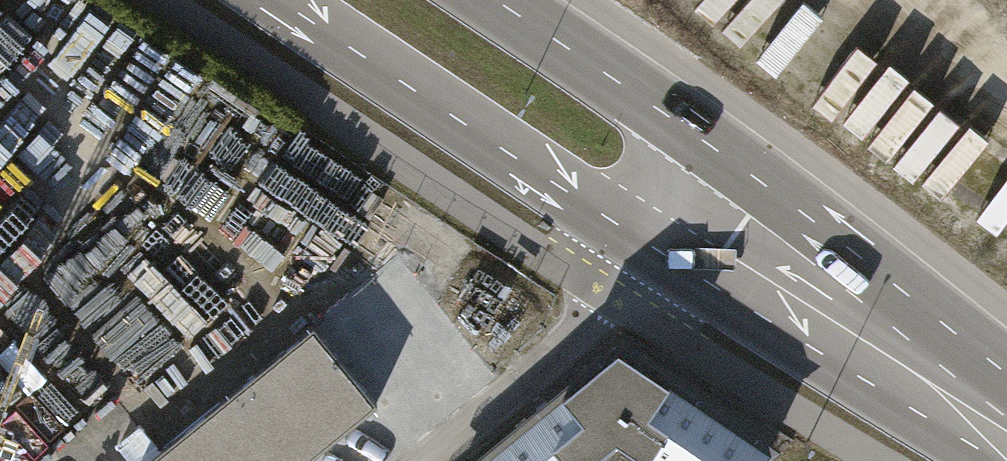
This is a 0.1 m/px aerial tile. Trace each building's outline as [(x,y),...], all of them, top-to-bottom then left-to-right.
[(839,104),(872,149),(1006,53),(1006,19),(993,0),(984,0),(839,104)] [(620,347),(486,460),(616,460),(623,455),(632,460),(752,460),(771,446),(620,347)]
